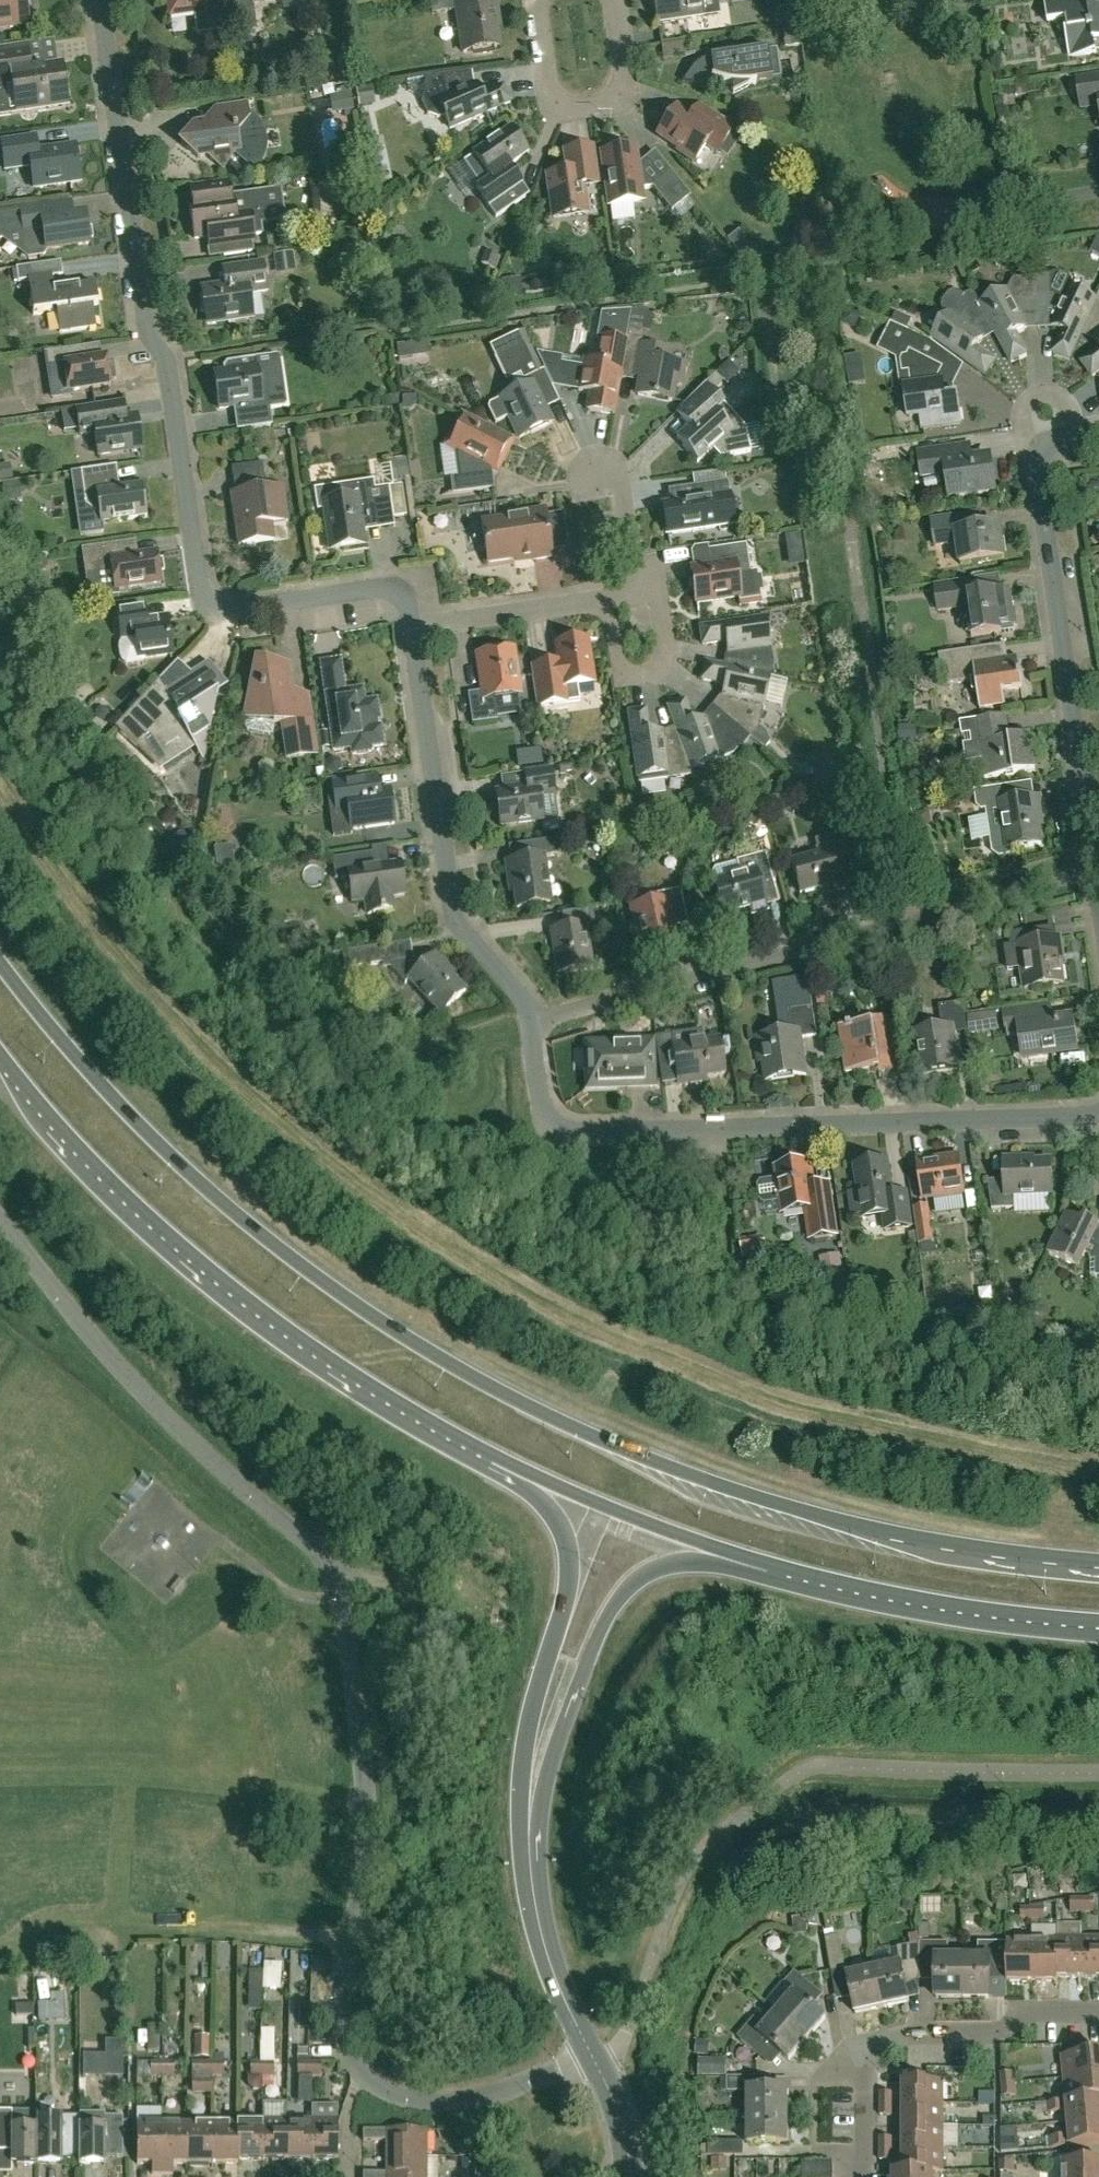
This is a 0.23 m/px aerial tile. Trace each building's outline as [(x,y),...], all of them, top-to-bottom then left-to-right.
[(27,24),(24,0),(0,0),(0,28),(27,24)] [(223,0),(166,0),(168,18),(193,14),(196,35),(227,30),(223,0)] [(254,17),(252,2),(268,0),(234,0),(239,34),(256,32),(254,17)] [(496,15),(494,0),(429,0),(431,14),(457,10),(463,51),(496,47),(491,16),(496,15)] [(656,23),(700,17),(698,0),(653,0),(656,23)] [(1043,0),(1047,22),(1065,20),(1070,55),(1094,51),(1093,43),(1098,42),(1098,0),(1046,0),(1043,0)] [(782,77),(777,48),(768,49),(735,54),(734,46),(722,48),(723,55),(710,57),(701,61),(693,67),(683,82),(710,90),(715,80),(719,81),(732,84),(733,92),(749,84),(756,84),(756,81),(782,77)] [(68,107),(61,63),(29,68),(27,51),(0,55),(0,116),(10,115),(68,107)] [(471,70),(425,76),(426,86),(421,99),(427,112),(439,117),(444,114),(450,127),(510,101),(503,84),(481,94),(476,83),(473,84),(471,70)] [(1076,79),(1080,107),(1098,105),(1098,112),(1098,76),(1076,79)] [(245,104),(216,109),(218,122),(205,124),(193,126),(180,144),(197,157),(206,155),(222,167),(232,153),(233,154),(241,153),(250,161),(256,153),(258,144),(257,135),(254,126),(247,119),(246,109),(245,104)] [(734,128),(710,112),(698,104),(690,116),(676,106),(657,134),(678,148),(676,150),(693,162),(706,144),(718,152),(734,128)] [(473,154),(463,160),(485,192),(481,195),(495,216),(525,196),(508,170),(509,165),(528,151),(511,126),(472,153),(473,154)] [(79,181),(74,148),(37,153),(35,138),(0,143),(0,144),(4,170),(30,167),(33,188),(79,181)] [(591,146),(576,148),(563,149),(566,171),(547,173),(553,217),(586,212),(582,184),(597,182),(591,146)] [(635,146),(601,151),(609,205),(643,200),(635,146)] [(387,162),(369,166),(373,183),(390,180),(387,162)] [(690,195),(671,170),(652,186),(671,210),(690,195)] [(189,187),(192,205),(189,206),(194,239),(207,237),(209,249),(222,247),(224,255),(252,251),(251,242),(254,242),(253,236),(261,235),(259,225),(272,223),(267,189),(229,194),(227,182),(189,187)] [(22,256),(26,259),(42,257),(45,252),(88,246),(84,216),(51,221),(49,207),(0,214),(0,239),(19,236),(22,256)] [(494,270),(499,258),(485,252),(480,265),(494,270)] [(29,296),(32,317),(55,313),(58,335),(94,329),(91,308),(97,307),(94,287),(78,289),(78,288),(53,292),(51,278),(62,277),(60,263),(15,270),(17,284),(27,282),(27,283),(30,283),(31,296),(29,296)] [(222,269),(224,285),(200,289),(206,326),(234,322),(233,317),(251,315),(248,294),(266,291),(262,263),(222,269)] [(1059,272),(1051,275),(1037,276),(1038,308),(1050,307),(1058,311),(1052,325),(1063,330),(1053,351),(1069,359),(1085,326),(1084,326),(1097,300),(1096,300),(1073,289),(1075,286),(1070,277),(1059,272)] [(504,298),(504,299),(524,296),(524,295),(521,276),(501,279),(502,284),(504,298)] [(984,313),(1011,361),(1027,353),(1016,332),(1027,326),(1019,312),(1027,308),(1038,308),(1037,276),(1023,276),(1024,294),(1013,301),(1007,289),(980,303),(980,304),(985,313),(984,313)] [(980,304),(980,303),(973,290),(963,296),(959,292),(954,291),(950,293),(943,302),(942,307),(945,311),(948,314),(932,336),(985,374),(995,360),(976,346),(984,336),(968,325),(972,320),(984,313),(985,313),(980,304)] [(1085,326),(1095,331),(1097,334),(1094,337),(1098,344),(1098,294),(1096,300),(1097,300),(1084,326),(1085,326)] [(600,325),(593,363),(581,361),(576,390),(590,392),(587,410),(612,414),(620,367),(622,356),(627,330),(630,312),(621,310),(617,328),(600,325)] [(627,330),(622,356),(636,359),(634,376),(639,377),(636,394),(671,400),(674,382),(679,383),(683,364),(665,361),(667,350),(641,345),(646,314),(630,312),(627,330)] [(556,395),(543,368),(524,328),(489,345),(494,356),(498,358),(505,354),(515,375),(519,373),(522,378),(513,383),(512,387),(513,391),(489,402),(487,406),(494,422),(508,415),(518,437),(551,421),(543,405),(544,400),(556,395)] [(923,427),(961,421),(957,394),(945,396),(943,381),(939,382),(938,376),(949,354),(931,340),(914,332),(901,360),(902,371),(909,370),(912,385),(904,386),(909,415),(921,413),(923,427)] [(46,353),(49,378),(52,395),(74,392),(110,386),(109,382),(116,381),(113,361),(106,363),(106,358),(101,358),(75,362),(73,348),(68,349),(46,353)] [(1082,361),(1092,375),(1098,370),(1098,348),(1082,361)] [(240,409),(243,430),(272,425),(268,400),(276,399),(278,397),(273,367),(271,365),(256,367),(255,359),(226,364),(223,368),(224,372),(213,373),(218,409),(237,406),(240,409)] [(736,373),(731,391),(745,395),(750,377),(736,373)] [(718,382),(711,375),(674,412),(688,427),(675,438),(696,462),(711,448),(719,457),(750,453),(746,428),(711,390),(718,382)] [(125,403),(103,406),(76,410),(80,435),(95,433),(98,456),(123,452),(123,451),(141,448),(137,416),(127,417),(125,403)] [(498,461),(508,441),(461,416),(445,445),(455,450),(459,476),(449,478),(451,494),(491,489),(488,465),(492,458),(498,461)] [(951,497),(995,491),(990,456),(973,459),(971,445),(919,452),(923,476),(947,472),(951,497)] [(269,524),(286,521),(281,487),(265,489),(261,463),(231,467),(234,494),(230,494),(237,545),(272,540),(269,524)] [(85,506),(101,517),(104,519),(108,522),(147,516),(142,486),(122,489),(115,490),(111,467),(80,472),(85,506)] [(372,480),(338,485),(312,489),(316,511),(323,510),(329,549),(362,544),(360,532),(365,531),(363,520),(377,518),(372,480)] [(667,534),(732,524),(725,481),(692,486),(694,499),(663,503),(667,534)] [(531,559),(550,556),(543,508),(521,511),(522,516),(480,521),(486,560),(530,554),(531,559)] [(1005,559),(1001,533),(1000,527),(983,530),(981,514),(932,521),(935,546),(957,543),(960,565),(1005,559)] [(788,547),(802,545),(800,532),(786,534),(788,547)] [(128,543),(83,549),(86,573),(96,571),(99,593),(98,593),(99,595),(100,595),(100,594),(116,592),(115,589),(160,582),(156,552),(129,556),(128,543)] [(754,572),(748,573),(744,545),(705,551),(707,566),(688,569),(693,604),(736,598),(737,607),(759,604),(754,572)] [(973,594),(970,579),(935,584),(939,611),(968,607),(972,636),(1015,630),(1009,589),(973,594)] [(120,639),(123,638),(120,643),(119,648),(119,653),(120,657),(122,661),(127,664),(145,662),(148,656),(170,653),(165,617),(145,620),(143,606),(116,610),(120,639)] [(766,676),(766,675),(769,662),(767,648),(763,618),(698,628),(700,645),(724,642),(726,654),(741,652),(742,657),(739,670),(739,671),(766,676)] [(532,675),(530,676),(534,707),(578,701),(576,685),(591,683),(585,640),(554,644),(556,661),(531,665),(532,675)] [(1003,690),(1023,687),(1019,659),(1007,660),(1005,645),(938,655),(943,684),(976,679),(980,708),(1006,704),(1003,690)] [(492,699),(518,695),(511,651),(476,656),(481,693),(467,695),(471,723),(495,720),(492,699)] [(376,727),(375,719),(377,719),(374,701),(362,702),(361,689),(341,691),(337,661),(319,664),(331,751),(349,748),(350,755),(370,752),(369,748),(381,746),(378,726),(376,727)] [(746,735),(765,751),(771,743),(768,736),(757,727),(767,676),(766,675),(766,676),(739,671),(739,670),(703,663),(700,680),(723,685),(721,697),(735,700),(733,707),(724,717),(746,735)] [(187,679),(172,665),(131,708),(113,727),(134,747),(150,737),(163,758),(190,741),(194,746),(206,739),(218,680),(213,671),(199,680),(194,674),(187,679)] [(270,732),(272,724),(280,723),(285,757),(313,752),(306,697),(289,700),(285,671),(277,669),(276,665),(263,667),(255,665),(243,726),(245,729),(267,734),(270,732)] [(746,735),(724,717),(716,728),(707,731),(703,719),(690,723),(682,701),(666,707),(674,727),(674,726),(689,768),(732,752),(746,735)] [(674,726),(674,727),(660,732),(660,731),(647,733),(644,710),(626,712),(637,783),(692,775),(689,768),(674,726)] [(984,777),(1035,770),(1030,735),(1009,738),(1006,716),(970,721),(973,744),(969,745),(965,745),(967,761),(982,759),(985,776),(984,776),(984,777)] [(516,824),(555,818),(551,794),(552,794),(549,769),(523,773),(525,789),(514,790),(513,788),(493,791),(498,824),(516,822),(516,824)] [(349,829),(393,823),(388,788),(378,790),(376,775),(329,782),(333,812),(329,813),(332,835),(350,833),(349,829)] [(1016,799),(1014,783),(985,787),(988,807),(991,807),(995,834),(990,840),(992,851),(998,855),(1008,854),(1013,847),(1041,843),(1036,813),(1040,812),(1038,795),(1016,799)] [(790,861),(794,875),(799,893),(826,885),(828,892),(843,888),(836,862),(849,858),(842,832),(813,839),(815,847),(814,847),(816,854),(790,861)] [(559,854),(557,838),(523,843),(525,858),(505,861),(507,878),(512,877),(516,908),(550,903),(544,856),(559,854)] [(330,857),(333,875),(333,878),(347,877),(351,900),(364,898),(366,913),(383,910),(383,908),(391,907),(389,895),(403,892),(398,862),(373,866),(371,851),(330,857)] [(713,882),(712,882),(721,914),(748,906),(750,914),(765,909),(758,883),(771,879),(764,853),(735,861),(714,867),(711,873),(713,882)] [(871,873),(880,871),(882,871),(880,860),(869,862),(871,873)] [(672,927),(686,924),(685,917),(679,889),(646,896),(645,899),(646,903),(631,906),(640,949),(675,941),(672,927)] [(590,924),(588,909),(561,912),(563,927),(550,929),(556,972),(590,968),(584,925),(590,924)] [(1059,938),(1038,941),(1036,929),(1007,933),(1009,945),(1003,946),(1007,970),(1021,968),(1024,988),(1063,983),(1058,954),(1062,954),(1059,938)] [(348,967),(381,962),(379,945),(345,950),(348,967)] [(419,966),(412,958),(388,961),(389,967),(404,983),(408,979),(439,1013),(464,990),(444,967),(447,964),(435,952),(419,966)] [(809,976),(794,978),(778,981),(774,982),(781,1032),(756,1036),(759,1062),(764,1061),(766,1080),(807,1074),(801,1037),(817,1035),(809,976)] [(923,1073),(957,1068),(952,1033),(967,1031),(963,1002),(938,1005),(942,1027),(917,1031),(923,1073)] [(1023,1057),(1075,1049),(1071,1018),(1051,1021),(1049,1008),(1004,1014),(1006,1030),(1019,1028),(1023,1057)] [(996,1010),(967,1014),(969,1034),(999,1030),(996,1010)] [(894,1042),(890,1016),(873,1019),(873,1022),(839,1027),(845,1073),(879,1068),(876,1045),(894,1042)] [(653,1036),(658,1064),(673,1062),(677,1084),(693,1081),(693,1077),(723,1072),(718,1038),(671,1045),(669,1033),(653,1036)] [(626,1085),(652,1084),(650,1041),(585,1043),(586,1087),(627,1086),(626,1085)] [(958,1158),(918,1164),(923,1198),(963,1193),(958,1158)] [(1014,1196),(1053,1195),(1052,1161),(1021,1162),(1021,1158),(1004,1158),(1004,1180),(989,1180),(989,1191),(991,1209),(1014,1208),(1014,1196)] [(813,1185),(809,1163),(776,1167),(777,1178),(760,1180),(757,1184),(759,1199),(764,1202),(780,1200),(782,1212),(805,1209),(809,1237),(835,1233),(827,1183),(813,1185)] [(884,1229),(910,1225),(906,1192),(890,1194),(886,1164),(855,1168),(858,1191),(848,1193),(852,1215),(881,1210),(884,1229)] [(918,1243),(932,1241),(927,1206),(913,1208),(918,1243)] [(1098,1225),(1086,1218),(1084,1223),(1066,1214),(1047,1253),(1077,1268),(1085,1253),(1091,1256),(1091,1282),(1098,1282),(1098,1225)] [(846,1283),(842,1254),(820,1257),(821,1265),(817,1266),(820,1287),(846,1283)] [(1070,1912),(1083,1912),(1083,1897),(1070,1897),(1070,1912)] [(1083,1897),(1083,1912),(1094,1913),(1095,1897),(1083,1897)] [(1033,1907),(1027,1907),(1020,1907),(1020,1922),(1033,1922),(1033,1907)] [(1033,1907),(1033,1922),(1044,1922),(1045,1907),(1033,1907)] [(805,1915),(791,1916),(792,1931),(806,1931),(805,1915)] [(839,1936),(826,1938),(832,1972),(845,1970),(839,1936)] [(1032,1983),(1057,1983),(1057,1937),(1057,1941),(1032,1941),(1032,1983)] [(1057,1937),(1057,1983),(1058,1983),(1058,1978),(1082,1978),(1082,1937),(1057,1937)] [(1098,1978),(1098,1937),(1082,1937),(1082,1978),(1098,1978)] [(1007,1942),(1007,1980),(1007,1982),(1032,1983),(1032,1941),(1007,1941),(1007,1942)] [(874,1969),(882,2008),(909,2002),(903,1978),(920,1975),(920,1942),(897,1947),(900,1964),(874,1969)] [(921,1942),(920,1942),(920,1975),(920,1980),(935,1980),(935,1997),(964,1997),(964,1957),(948,1957),(948,1942),(921,1942)] [(990,1980),(1007,1980),(1007,1942),(978,1942),(978,1957),(964,1957),(964,1997),(990,1997),(990,1980)] [(855,2014),(882,2008),(874,1969),(847,1975),(855,2014)] [(795,1992),(777,2013),(808,2040),(826,2019),(807,2002),(817,1990),(795,1971),(785,1983),(795,1992)] [(29,2001),(40,2000),(39,1982),(28,1982),(29,2001)] [(50,2003),(63,2002),(63,1994),(50,1994),(50,2003)] [(808,2040),(777,2013),(765,2027),(754,2018),(738,2037),(760,2056),(770,2044),(789,2061),(808,2040)] [(196,2036),(195,2053),(213,2053),(213,2036),(196,2036)] [(124,2042),(106,2042),(106,2063),(124,2063),(124,2042)] [(1098,2075),(1098,2053),(1062,2056),(1064,2079),(1098,2075)] [(727,2059),(700,2059),(699,2076),(727,2077),(727,2059)] [(150,2062),(150,2064),(150,2076),(162,2076),(162,2062),(150,2062)] [(174,2062),(162,2062),(162,2076),(174,2076),(174,2062)] [(212,2077),(212,2062),(194,2062),(194,2077),(212,2077)] [(224,2076),(224,2062),(212,2062),(212,2077),(224,2076)] [(262,2077),(262,2062),(250,2062),(250,2077),(262,2077)] [(274,2077),(274,2062),(262,2062),(262,2077),(274,2077)] [(309,2076),(309,2062),(297,2062),(297,2076),(313,2076),(309,2076)] [(313,2076),(321,2076),(321,2062),(309,2062),(309,2076),(313,2076)] [(1014,2071),(1000,2073),(1002,2084),(1015,2083),(1014,2071)] [(1064,2079),(1066,2101),(1098,2098),(1098,2075),(1064,2079)] [(748,2091),(748,2116),(787,2116),(788,2088),(762,2087),(762,2076),(727,2076),(727,2091),(748,2091)] [(211,2078),(193,2078),(193,2091),(211,2091),(211,2078)] [(903,2104),(944,2104),(944,2081),(903,2081),(903,2104)] [(1017,2095),(1015,2083),(1002,2084),(1003,2096),(1017,2095)] [(979,2104),(995,2104),(995,2091),(979,2091),(979,2104)] [(880,2104),(893,2104),(894,2092),(880,2092),(880,2104)] [(1066,2101),(1046,2102),(1047,2113),(1067,2111),(1068,2123),(1098,2121),(1098,2098),(1066,2101)] [(893,2104),(880,2104),(879,2116),(893,2116),(893,2104)] [(944,2104),(903,2104),(903,2126),(944,2126),(944,2104)] [(11,2174),(11,2164),(36,2164),(36,2116),(35,2116),(35,2125),(11,2125),(11,2110),(0,2110),(0,2174),(11,2174)] [(79,2158),(79,2164),(105,2164),(105,2158),(122,2158),(122,2116),(103,2116),(103,2113),(79,2113),(79,2116),(79,2158)] [(36,2116),(36,2164),(62,2164),(62,2158),(79,2158),(79,2116),(36,2116)] [(787,2116),(748,2116),(748,2144),(787,2144),(787,2116)] [(262,2120),(237,2120),(237,2123),(237,2160),(262,2160),(262,2120)] [(262,2160),(287,2160),(287,2120),(262,2120),(262,2160)] [(312,2120),(287,2120),(287,2160),(312,2160),(312,2120)] [(312,2160),(338,2160),(338,2120),(312,2120),(312,2160)] [(1068,2123),(1069,2135),(1049,2137),(1050,2147),(1098,2143),(1098,2121),(1068,2123)] [(137,2123),(137,2165),(151,2165),(151,2175),(162,2175),(162,2123),(137,2123)] [(162,2123),(162,2175),(173,2175),(173,2165),(187,2165),(187,2123),(162,2123)] [(212,2165),(212,2123),(187,2123),(187,2165),(189,2165),(189,2168),(208,2168),(208,2165),(212,2165)] [(237,2165),(237,2160),(237,2123),(212,2123),(212,2165),(237,2165)] [(944,2126),(903,2126),(903,2149),(944,2149),(944,2126)] [(363,2131),(364,2140),(387,2140),(387,2157),(426,2157),(426,2130),(363,2131)] [(880,2149),(893,2149),(893,2137),(880,2137),(880,2149)] [(708,2156),(743,2156),(743,2141),(708,2141),(708,2156)] [(474,2147),(461,2147),(461,2158),(474,2158),(474,2147)] [(893,2149),(880,2149),(879,2161),(892,2162),(893,2149)] [(903,2149),(903,2170),(893,2170),(893,2171),(944,2171),(944,2149),(903,2149)] [(387,2157),(387,2172),(364,2172),(364,2176),(426,2176),(426,2157),(387,2157)] [(1015,2160),(1000,2161),(1000,2173),(1015,2173),(1015,2160)] [(1062,2161),(1062,2176),(1098,2176),(1098,2161),(1062,2161)] [(832,2163),(801,2163),(801,2176),(832,2176),(832,2163)]
